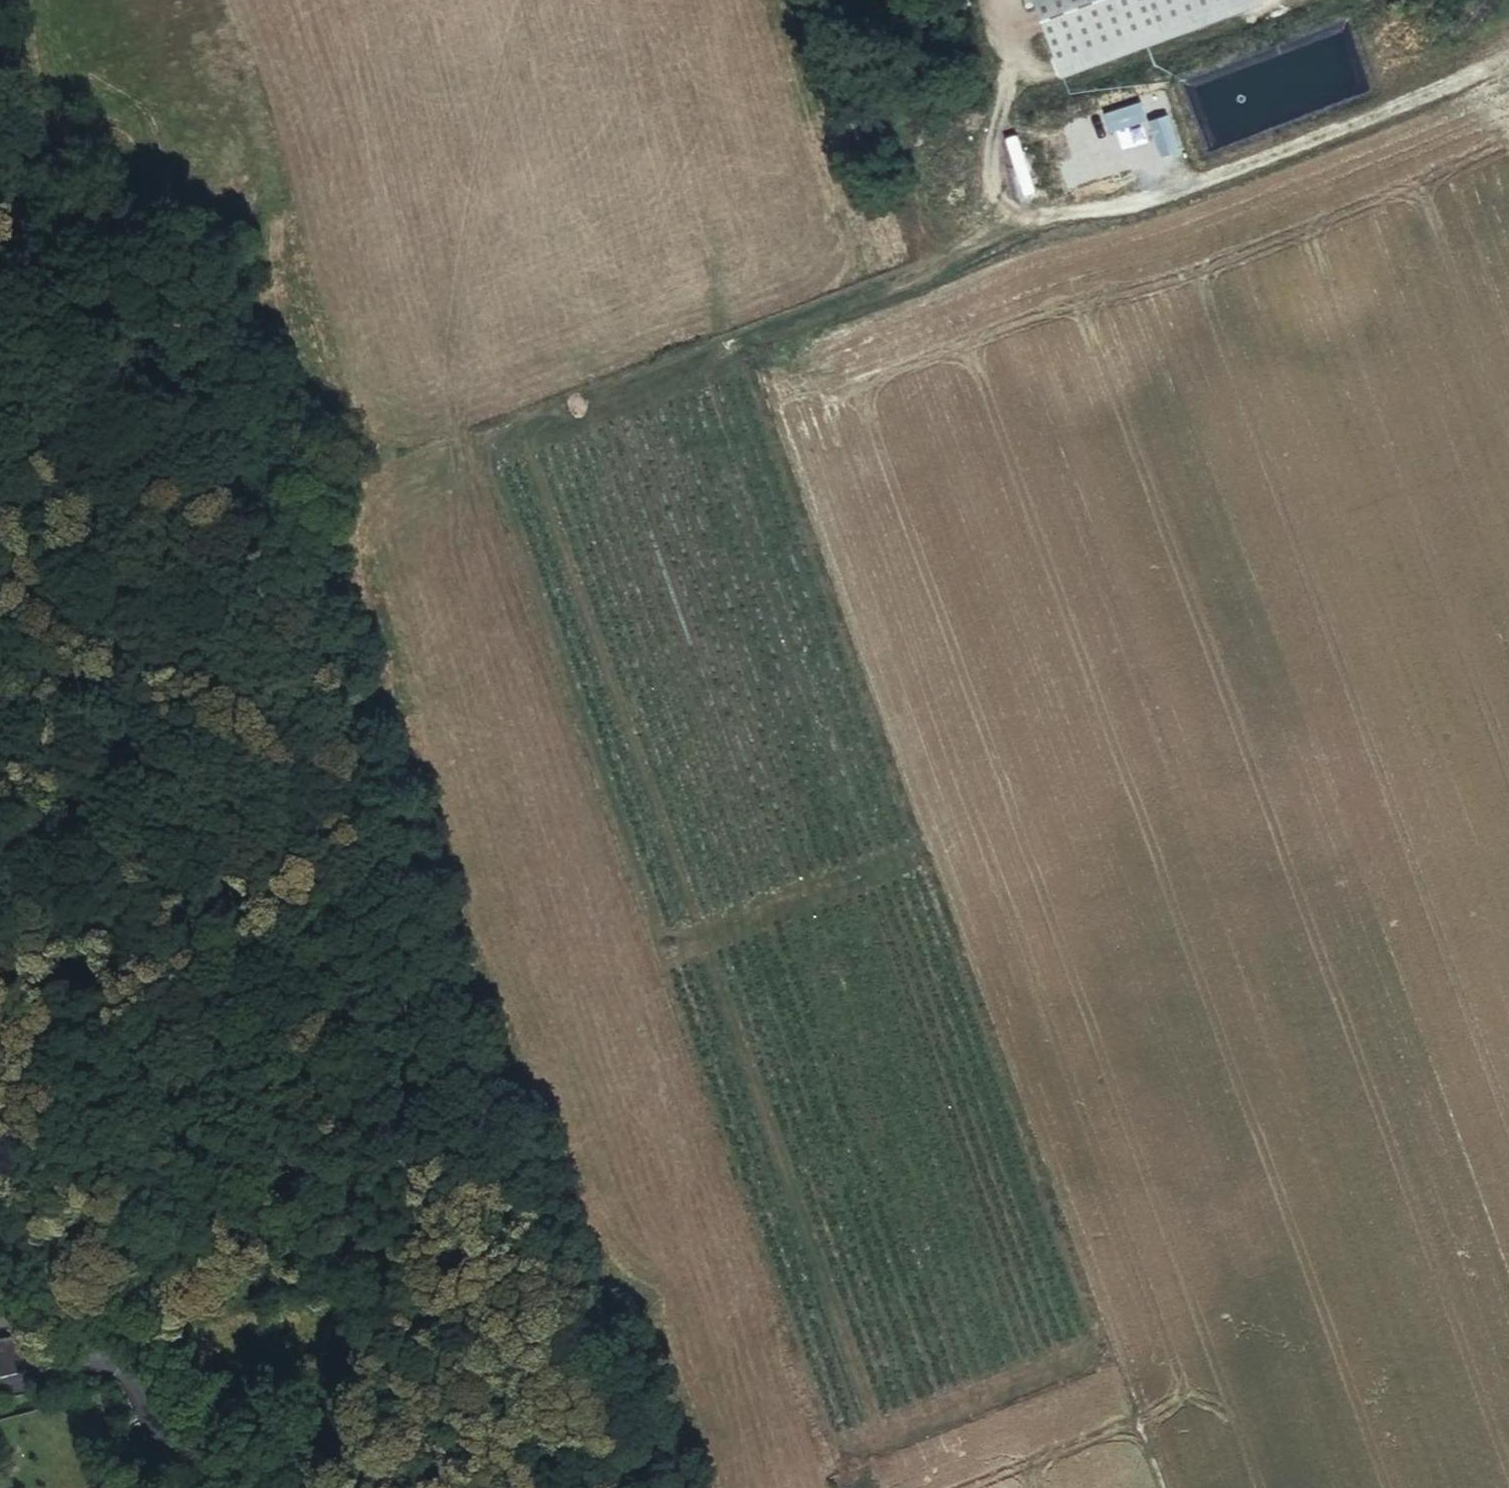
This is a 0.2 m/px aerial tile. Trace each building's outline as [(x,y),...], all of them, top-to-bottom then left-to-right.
[(1260,6),(1258,0),(1029,0),(1060,81),(1260,6)] [(0,1342),(0,1379),(47,1367),(30,1297),(1,1304),(9,1339),(0,1342)]
